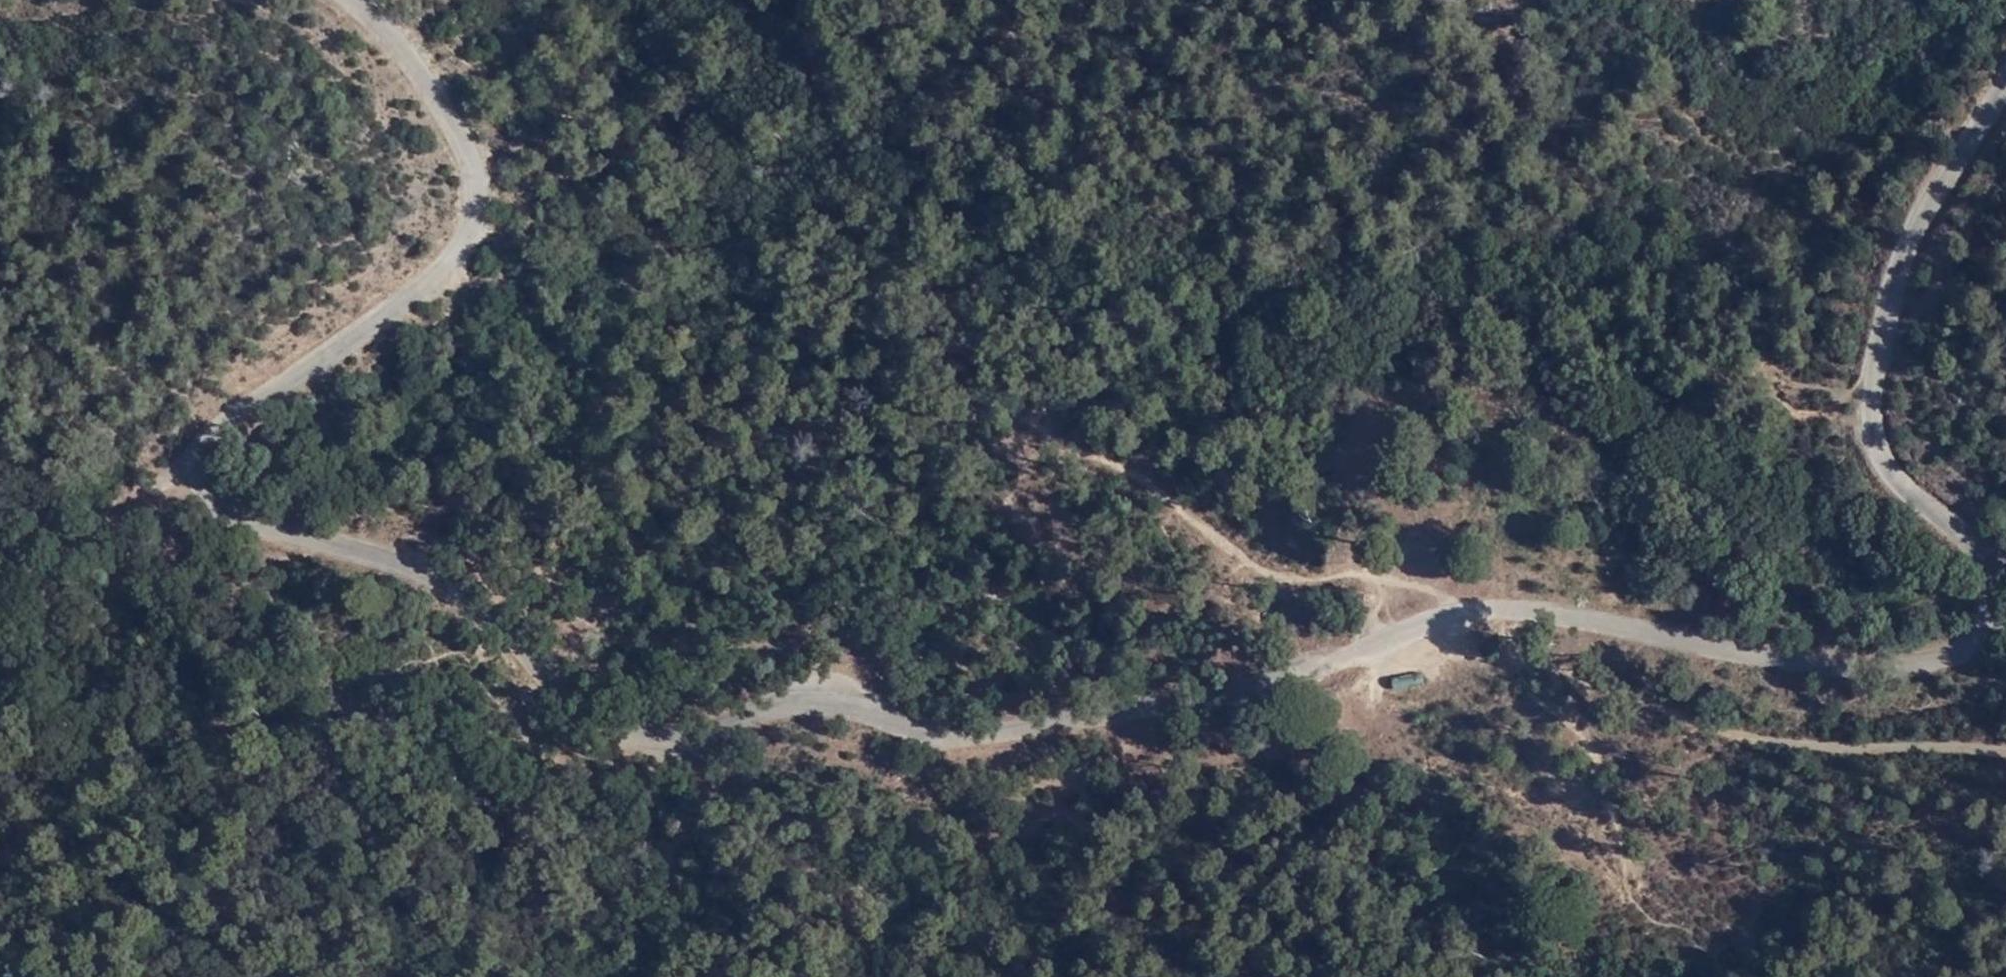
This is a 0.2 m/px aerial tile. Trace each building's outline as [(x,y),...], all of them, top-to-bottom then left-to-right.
[(1395,690),(1423,686),(1421,674),(1393,678),(1395,690)]
